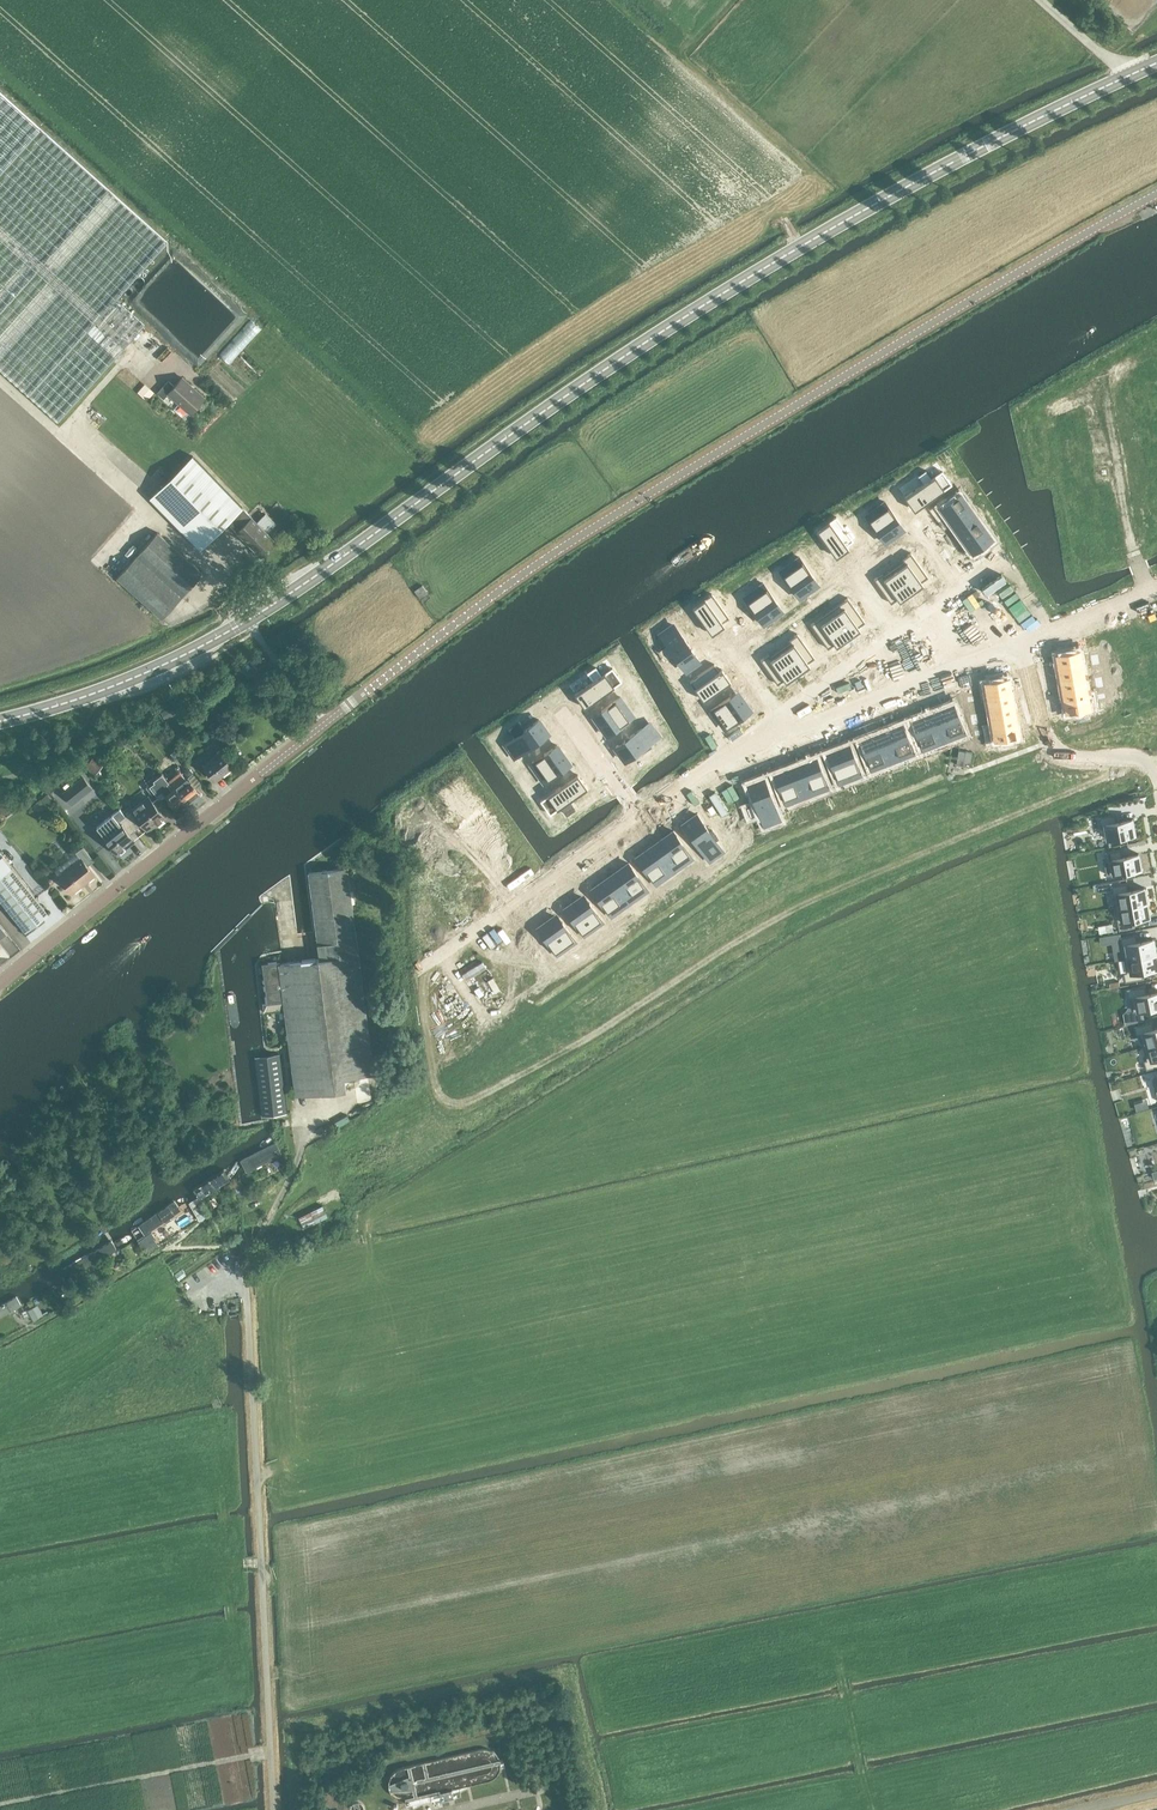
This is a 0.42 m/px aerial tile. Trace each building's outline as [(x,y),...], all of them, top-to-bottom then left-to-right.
[(40,130),(0,94),(0,174),(40,130)] [(0,174),(0,370),(29,396),(101,316),(112,326),(114,325),(127,310),(115,300),(166,243),(40,130),(0,174)] [(101,316),(29,396),(58,421),(131,340),(114,325),(112,326),(101,316)] [(220,353),(230,362),(263,327),(252,318),(220,353)] [(183,376),(174,385),(167,394),(191,414),(206,397),(183,376)] [(164,398),(167,394),(174,385),(169,380),(157,392),(164,398)] [(145,382),(139,390),(149,397),(155,389),(145,382)] [(200,548),(228,522),(260,556),(276,542),(266,532),(275,524),(265,514),(257,522),(242,507),(243,507),(193,455),(150,496),(200,548)] [(1142,459),(1144,473),(1148,473),(1149,481),(1156,480),(1156,457),(1142,459)] [(924,483),(905,497),(910,503),(915,510),(932,498),(952,484),(948,478),(942,471),(932,478),(926,470),(918,475),(924,483)] [(1146,491),(1149,506),(1153,506),(1154,513),(1156,512),(1156,489),(1146,491)] [(960,493),(937,510),(945,521),(968,504),(960,493)] [(879,510),(868,518),(876,529),(885,542),(898,534),(895,530),(902,526),(898,521),(899,521),(885,502),(882,504),(877,508),(879,510)] [(968,504),(945,521),(945,522),(950,519),(958,529),(976,516),(968,504)] [(834,519),(818,530),(828,544),(827,544),(837,557),(844,552),(844,551),(849,548),(847,545),(852,541),(853,541),(854,540),(837,516),(833,518),(834,519)] [(976,516),(958,529),(966,541),(984,527),(976,516)] [(929,527),(923,531),(926,535),(932,530),(929,527)] [(984,527),(966,541),(974,552),(978,548),(980,551),(987,547),(985,544),(992,539),(984,527)] [(932,530),(926,535),(929,539),(935,534),(932,530)] [(158,533),(118,577),(162,617),(203,573),(158,533)] [(945,549),(939,553),(942,557),(948,553),(945,549)] [(905,561),(894,568),(912,593),(915,590),(923,584),(921,581),(927,577),(928,577),(911,553),(908,555),(903,559),(905,561)] [(948,553),(942,557),(945,561),(951,557),(948,553)] [(793,565),(782,573),(790,584),(799,598),(812,589),(810,585),(816,581),(813,576),(799,557),(796,559),(797,559),(792,563),(793,565)] [(877,577),(874,579),(891,603),(892,602),(898,598),(900,601),(903,599),(912,593),(894,568),(884,576),(882,574),(878,577),(877,577)] [(757,591),(746,599),(754,610),(754,611),(763,624),(776,615),(774,612),(780,607),(777,603),(777,602),(763,583),(760,585),(761,585),(756,589),(757,591)] [(709,596),(693,607),(703,621),(712,634),(720,629),(719,629),(724,626),(722,623),(728,618),(729,618),(712,593),(709,596)] [(845,600),(830,611),(849,638),(852,635),(860,629),(858,626),(864,622),(864,623),(865,622),(848,598),(845,600)] [(814,622),(811,624),(828,648),(829,647),(835,643),(837,646),(839,644),(840,644),(849,638),(830,611),(814,622)] [(1148,626),(1156,650),(1156,622),(1148,626)] [(668,645),(660,650),(665,659),(673,653),(686,670),(700,661),(679,632),(674,625),(661,634),(666,641),(666,642),(668,645)] [(791,642),(781,649),(798,674),(802,671),(810,665),(808,662),(814,658),(815,658),(798,633),(794,636),(795,636),(790,639),(791,642)] [(764,657),(761,660),(778,684),(779,683),(785,679),(787,682),(789,680),(798,674),(781,649),(770,657),(769,654),(764,658),(764,657)] [(1079,650),(1057,654),(1059,665),(1081,662),(1079,650)] [(248,676),(258,669),(250,659),(241,666),(248,676)] [(1081,662),(1059,665),(1061,677),(1083,673),(1081,662)] [(680,664),(672,669),(677,676),(685,671),(680,664)] [(715,664),(690,681),(692,684),(693,684),(704,700),(718,690),(731,681),(726,674),(722,669),(719,671),(715,665),(715,664)] [(594,681),(575,694),(580,700),(585,707),(602,695),(622,681),(618,675),(612,667),(602,675),(596,667),(588,673),(594,681)] [(1083,673),(1061,677),(1063,689),(1085,685),(1083,673)] [(992,681),(983,682),(985,694),(1010,689),(1008,678),(999,679),(998,676),(991,677),(992,681)] [(1085,685),(1063,689),(1065,700),(1093,695),(1093,694),(1087,695),(1085,685)] [(1010,689),(985,694),(985,695),(988,694),(990,705),(1012,701),(1010,689)] [(730,696),(711,710),(713,713),(717,718),(719,716),(727,727),(738,719),(739,720),(752,710),(743,697),(740,700),(735,693),(731,697),(730,696)] [(1093,695),(1065,700),(1067,712),(1076,710),(1078,716),(1085,715),(1084,709),(1095,707),(1093,695)] [(602,711),(597,714),(602,720),(598,723),(607,735),(621,726),(620,725),(632,718),(624,707),(626,705),(623,700),(621,697),(602,710),(602,711)] [(549,698),(542,703),(548,713),(555,708),(549,698)] [(1012,701),(990,705),(992,716),(1014,712),(1012,701)] [(941,713),(934,715),(945,743),(947,742),(947,741),(953,739),(952,736),(964,731),(959,719),(960,719),(954,703),(939,709),(941,713)] [(993,727),(988,728),(988,729),(1016,724),(1014,712),(992,716),(993,727)] [(926,714),(911,720),(917,735),(918,735),(923,748),(935,743),(936,746),(942,743),(942,744),(945,743),(934,715),(927,718),(926,714)] [(513,739),(506,744),(515,757),(522,752),(549,733),(539,719),(524,730),(518,722),(510,728),(516,736),(513,738),(513,739)] [(642,728),(616,747),(626,761),(641,749),(643,752),(651,746),(649,743),(659,736),(650,723),(642,728)] [(889,733),(883,735),(893,763),(896,762),(896,761),(902,759),(901,756),(913,752),(908,739),(903,723),(888,729),(889,733)] [(1016,724),(988,729),(990,740),(1002,738),(1003,745),(1010,743),(1009,737),(1018,736),(1016,724)] [(875,734),(860,740),(866,755),(867,755),(872,768),(884,763),(885,766),(891,763),(891,764),(893,763),(883,735),(876,738),(875,734)] [(544,754),(533,762),(541,773),(538,775),(542,780),(544,783),(563,769),(567,766),(563,759),(566,757),(557,745),(544,754)] [(842,747),(827,753),(833,768),(834,768),(838,778),(850,773),(852,779),(858,776),(858,777),(861,775),(853,753),(852,753),(850,748),(843,751),(842,747)] [(957,762),(971,764),(973,750),(960,747),(957,762)] [(215,781),(232,768),(220,751),(202,765),(215,781)] [(94,755),(87,763),(97,771),(104,762),(94,755)] [(803,767),(797,769),(807,796),(810,795),(816,793),(815,790),(827,785),(822,772),(816,757),(802,763),(803,767)] [(629,761),(619,768),(630,783),(637,778),(640,776),(639,775),(629,761)] [(789,768),(774,774),(780,789),(781,788),(786,801),(798,797),(799,799),(805,797),(807,796),(797,769),(790,772),(789,768)] [(168,782),(161,774),(153,780),(155,782),(149,786),(157,795),(163,790),(179,809),(188,802),(176,788),(172,790),(168,784),(169,783),(168,782)] [(561,786),(541,800),(550,813),(561,806),(567,814),(575,808),(569,801),(588,787),(582,778),(581,779),(578,774),(561,786)] [(83,776),(62,793),(72,804),(92,788),(83,776)] [(176,776),(168,782),(169,783),(168,784),(172,790),(176,788),(188,802),(199,793),(186,777),(180,781),(176,776)] [(755,804),(747,807),(750,817),(758,814),(760,813),(761,816),(765,825),(780,819),(776,810),(777,810),(764,778),(748,784),(756,804),(755,804)] [(131,808),(124,813),(136,828),(142,823),(148,830),(164,817),(149,799),(133,811),(131,808)] [(88,807),(97,821),(109,814),(100,800),(88,807)] [(1112,813),(1116,812),(1117,818),(1143,813),(1140,800),(1111,805),(1112,813)] [(129,833),(136,828),(124,813),(117,819),(119,822),(103,835),(118,854),(135,841),(129,833)] [(1116,813),(1100,816),(1102,826),(1105,825),(1107,839),(1118,837),(1118,840),(1128,838),(1128,835),(1136,834),(1133,818),(1117,821),(1116,813)] [(697,814),(684,824),(704,852),(710,860),(723,850),(717,843),(718,843),(716,840),(717,839),(718,838),(712,830),(711,831),(710,832),(697,814)] [(663,843),(658,847),(675,871),(677,870),(677,869),(682,866),(680,864),(691,856),(683,845),(683,844),(674,831),(661,840),(663,843)] [(86,863),(92,857),(83,846),(75,851),(81,858),(59,876),(72,893),(95,875),(86,863)] [(649,848),(637,857),(646,870),(647,870),(653,879),(664,871),(667,876),(672,872),(672,873),(675,871),(658,847),(652,852),(649,848)] [(1108,859),(1105,859),(1107,875),(1142,869),(1139,853),(1123,856),(1122,848),(1106,851),(1108,859)] [(0,859),(0,899),(25,932),(49,913),(4,856),(0,859)] [(619,875),(613,879),(630,903),(632,902),(632,901),(637,898),(635,896),(646,888),(638,876),(629,863),(616,872),(619,875)] [(320,955),(358,950),(348,867),(309,871),(320,955)] [(605,880),(592,889),(601,902),(602,902),(610,913),(621,906),(622,908),(627,904),(628,905),(630,903),(613,879),(607,883),(605,880)] [(1128,882),(1112,885),(1116,907),(1147,902),(1145,887),(1129,890),(1128,882)] [(578,900),(565,908),(574,922),(575,921),(583,933),(594,925),(595,927),(600,924),(603,922),(590,903),(586,898),(580,903),(578,900)] [(1147,902),(1116,907),(1120,929),(1136,927),(1134,919),(1150,916),(1147,902)] [(550,919),(538,928),(547,941),(548,941),(556,952),(566,944),(568,946),(573,943),(576,941),(563,922),(562,922),(559,918),(553,922),(550,919)] [(1137,933),(1121,936),(1125,958),(1156,953),(1154,938),(1138,941),(1137,933)] [(1090,939),(1092,947),(1101,945),(1099,937),(1090,939)] [(359,953),(280,963),(284,999),(286,1009),(296,1094),(346,1087),(345,1075),(374,1072),(359,953)] [(1125,972),(1126,981),(1145,978),(1143,970),(1156,968),(1156,956),(1156,953),(1125,958),(1127,971),(1125,972)] [(484,959),(463,971),(467,977),(487,965),(484,959)] [(280,961),(263,963),(268,1001),(263,1002),(264,1011),(286,1009),(284,999),(280,963),(280,961)] [(1127,988),(1129,998),(1132,997),(1134,1011),(1156,1007),(1156,991),(1147,993),(1146,985),(1127,988)] [(1135,1025),(1138,1035),(1140,1034),(1144,1046),(1156,1043),(1156,1027),(1155,1028),(1153,1020),(1135,1025)] [(1144,1046),(1148,1059),(1145,1060),(1147,1069),(1156,1066),(1156,1043),(1144,1046)] [(263,1115),(287,1112),(280,1053),(256,1056),(263,1115)] [(282,1153),(276,1143),(241,1160),(246,1171),(282,1153)] [(229,1180),(223,1170),(201,1182),(206,1192),(229,1180)] [(240,1177),(233,1181),(239,1195),(247,1192),(240,1177)] [(199,1220),(207,1215),(207,1214),(198,1197),(189,1202),(199,1220)] [(180,1210),(174,1199),(132,1227),(139,1237),(180,1210)] [(327,1216),(323,1206),(299,1217),(304,1227),(327,1216)] [(277,1236),(260,1247),(267,1257),(283,1246),(277,1236)] [(145,1237),(140,1241),(147,1252),(158,1245),(155,1239),(149,1243),(145,1237)] [(116,1249),(110,1239),(62,1268),(68,1278),(116,1249)] [(133,1242),(121,1249),(126,1257),(123,1259),(126,1263),(140,1254),(133,1242)] [(16,1294),(0,1302),(0,1316),(21,1305),(16,1294)] [(37,1305),(27,1310),(34,1321),(44,1316),(37,1305)] [(460,1791),(459,1786),(409,1798),(410,1803),(432,1798),(433,1801),(453,1796),(453,1793),(460,1791)]
